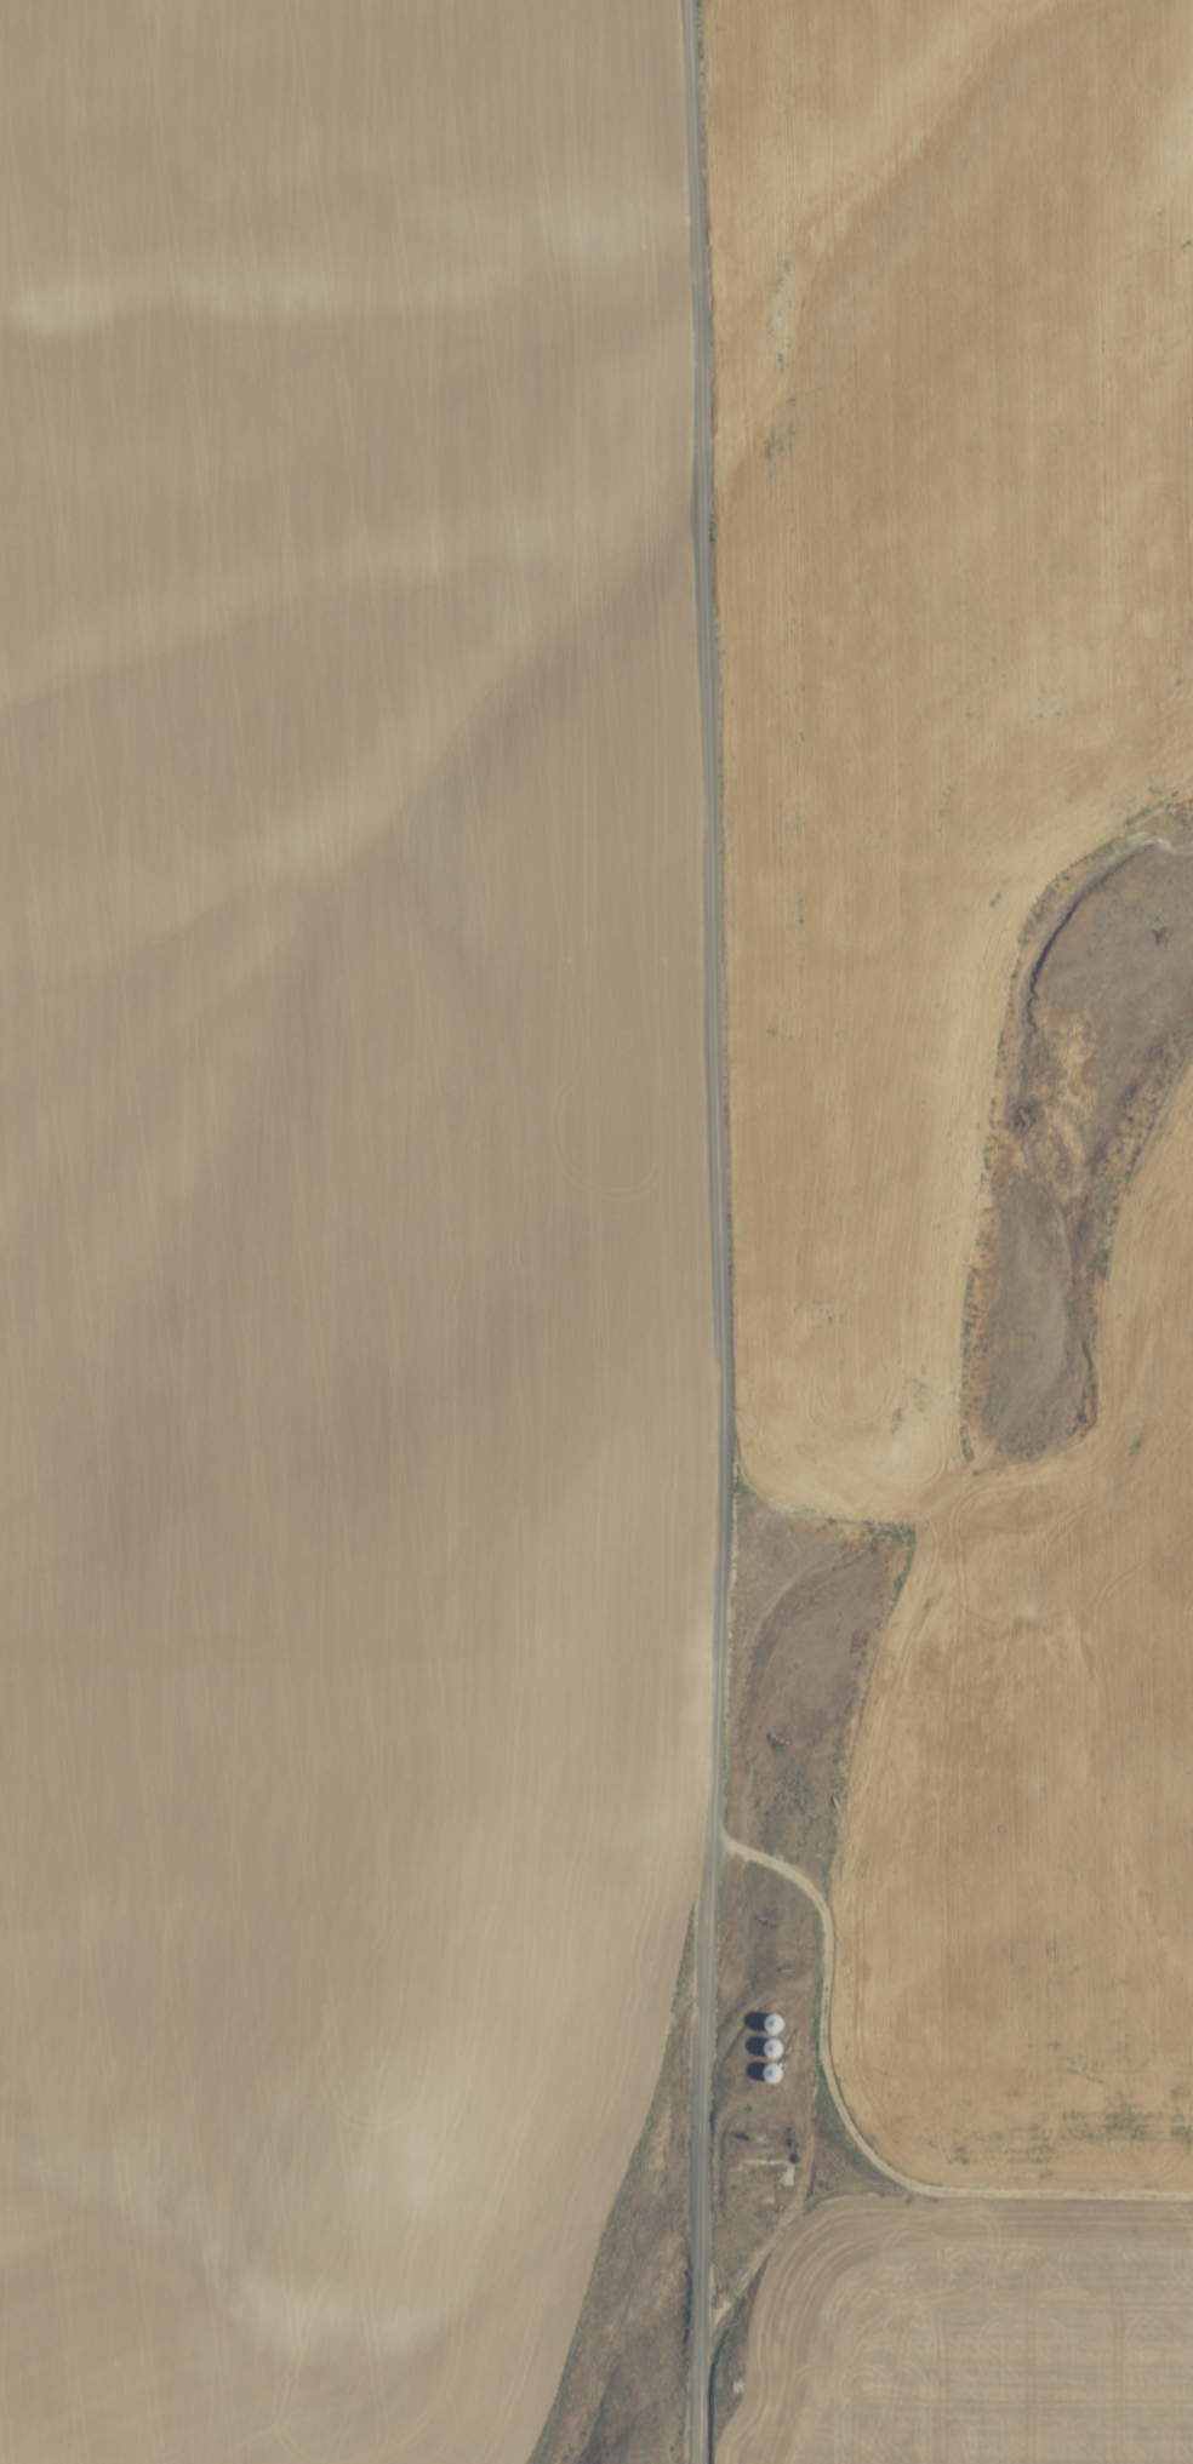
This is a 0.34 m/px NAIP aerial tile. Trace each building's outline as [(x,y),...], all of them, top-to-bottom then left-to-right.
[(781,2020),(768,2015),(762,2028),(775,2034),(781,2020)] [(780,2046),(768,2040),(762,2053),(774,2058),(780,2046)] [(779,2078),(775,2064),(761,2069),(766,2083),(779,2078)]
